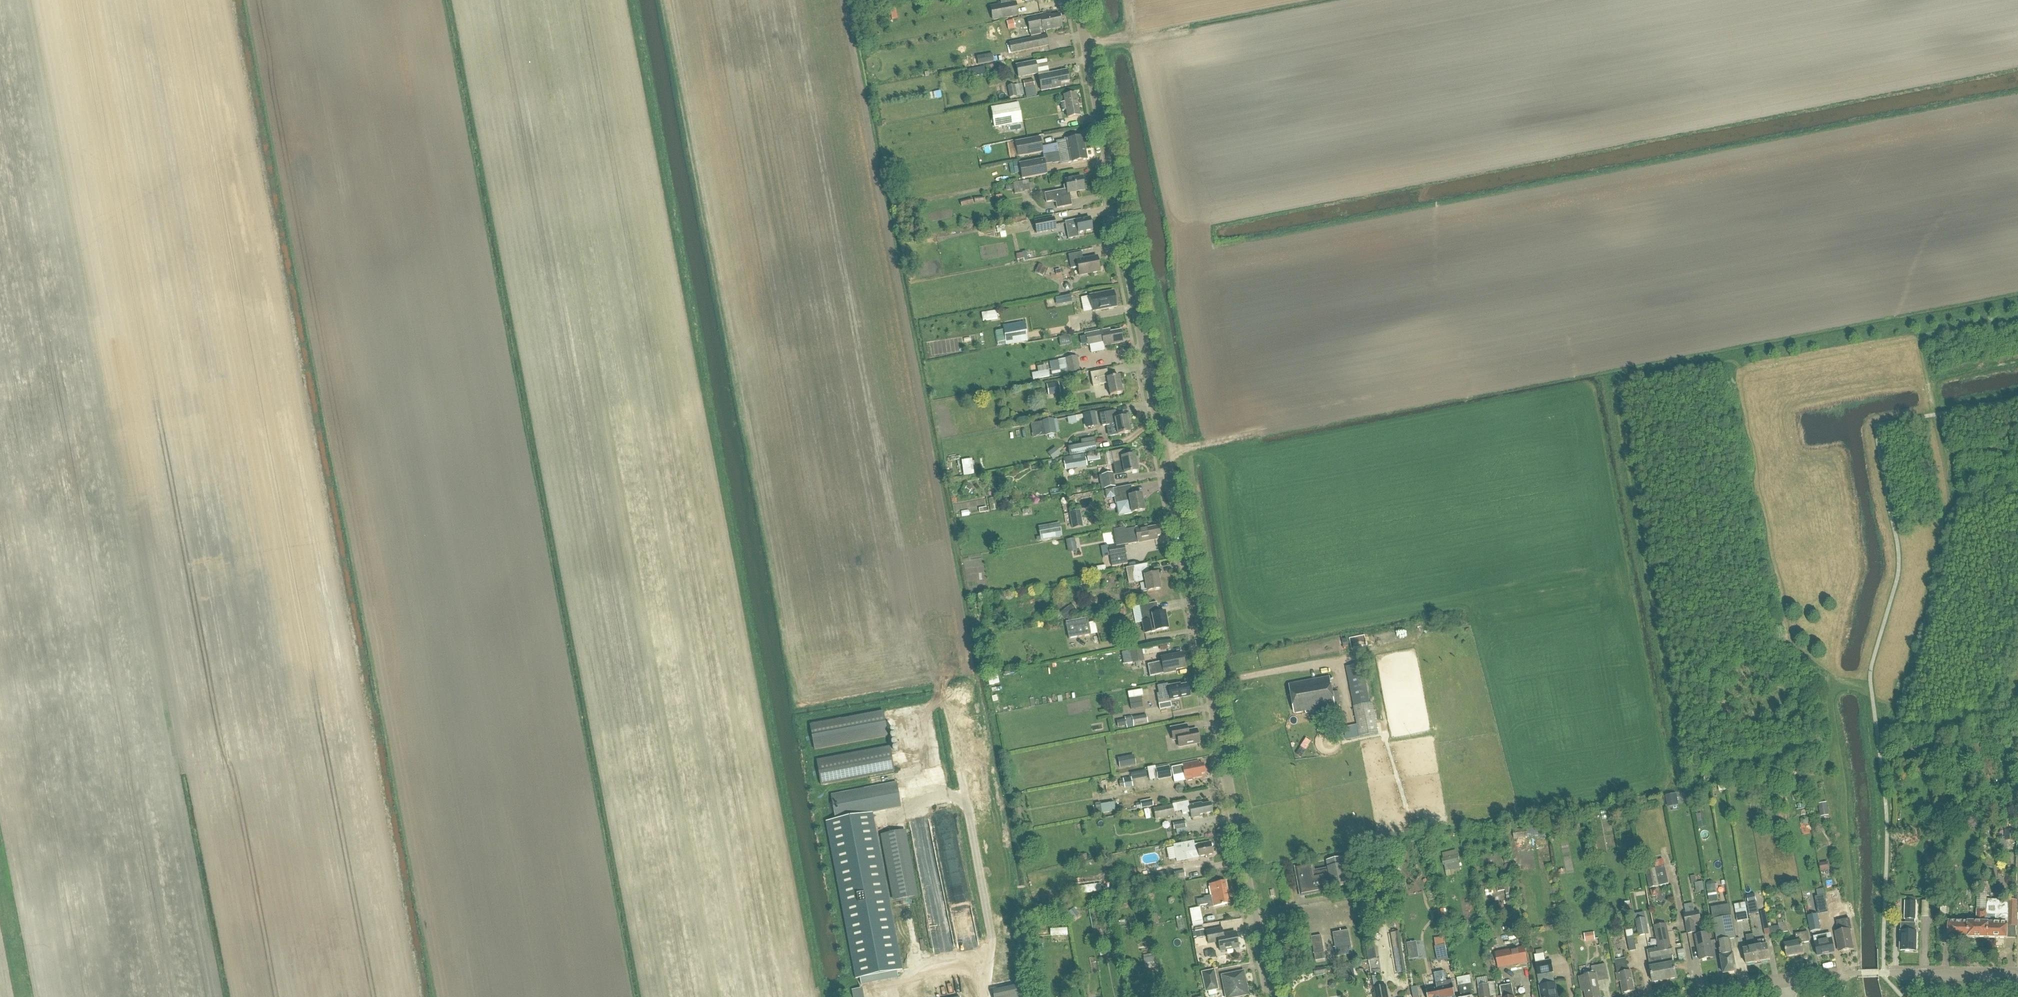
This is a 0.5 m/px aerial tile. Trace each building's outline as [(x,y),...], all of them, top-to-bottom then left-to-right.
[(992,21),(1018,17),(1016,2),(989,7),(992,21)] [(1050,15),(1027,20),(1031,38),(1041,35),(1039,30),(1042,29),(1043,32),(1062,28),(1059,15),(1051,16),(1050,15)] [(1013,21),(1007,23),(1009,31),(1015,30),(1013,21)] [(1048,46),(1046,36),(1008,44),(1010,54),(1048,46)] [(976,59),(978,65),(993,63),(992,56),(976,59)] [(1017,79),(1038,75),(1035,62),(1015,66),(1017,79)] [(984,68),(967,69),(968,77),(985,75),(984,68)] [(1041,92),(1060,88),(1060,85),(1069,83),(1067,71),(1038,77),(1041,92)] [(1009,99),(1016,97),(1014,86),(1007,87),(1009,99)] [(1079,117),(1075,95),(1064,97),(1065,103),(1061,104),(1063,112),(1067,111),(1068,119),(1079,117)] [(1022,124),(1018,105),(991,109),(994,129),(1022,124)] [(1017,158),(1043,153),(1040,138),(1014,143),(1017,158)] [(1059,153),(1085,148),(1083,138),(1069,141),(1069,140),(1057,142),(1059,153)] [(1085,148),(1059,153),(1062,165),(1087,161),(1085,148)] [(1021,180),(1047,175),(1044,159),(1018,164),(1021,180)] [(1068,195),(1070,194),(1084,191),(1082,178),(1065,181),(1066,190),(1058,192),(1045,195),(1046,204),(1055,202),(1057,210),(1061,209),(1072,207),(1070,196),(1068,196),(1068,195)] [(1028,184),(1028,181),(1012,184),(1014,195),(1024,193),(1024,192),(1030,191),(1030,190),(1033,189),(1032,183),(1028,184)] [(1036,235),(1056,231),(1053,218),(1033,222),(1036,235)] [(1092,231),(1090,218),(1077,221),(1077,220),(1066,223),(1065,223),(1068,240),(1079,238),(1078,234),(1092,231)] [(1082,260),(1081,254),(1068,256),(1071,270),(1078,268),(1079,277),(1100,273),(1097,257),(1082,260)] [(1039,266),(1035,273),(1042,276),(1045,269),(1039,266)] [(1093,313),(1116,308),(1113,292),(1090,297),(1093,313)] [(1057,297),(1058,304),(1072,303),(1072,296),(1057,297)] [(996,312),(981,314),(983,322),(997,320),(996,312)] [(1006,346),(1027,342),(1023,323),(1002,326),(1006,346)] [(1110,333),(1110,330),(1086,335),(1088,346),(1102,343),(1103,347),(1123,343),(1121,331),(1110,333)] [(1069,336),(1058,338),(1060,347),(1070,345),(1069,336)] [(1061,376),(1080,372),(1077,357),(1057,361),(1061,376)] [(1057,361),(1049,363),(1052,378),(1061,376),(1057,361)] [(1109,379),(1107,371),(1090,374),(1093,387),(1107,384),(1110,397),(1122,394),(1119,377),(1109,379)] [(1048,372),(1031,375),(1032,381),(1049,378),(1048,372)] [(1048,396),(1060,394),(1058,383),(1046,386),(1048,396)] [(1117,420),(1115,412),(1105,414),(1107,427),(1115,425),(1117,436),(1130,434),(1126,418),(1117,420)] [(1085,429),(1095,427),(1092,413),(1083,415),(1085,429)] [(1044,436),(1056,434),(1054,420),(1041,422),(1044,436)] [(1069,457),(1095,452),(1094,443),(1067,448),(1069,457)] [(1054,449),(1047,454),(1053,461),(1060,456),(1054,449)] [(1125,458),(1124,451),(1111,454),(1113,465),(1114,465),(1116,476),(1124,474),(1124,476),(1137,473),(1134,456),(1125,458)] [(1089,463),(1101,458),(1099,453),(1087,457),(1089,463)] [(963,460),(964,475),(975,475),(974,459),(963,460)] [(1087,467),(1085,459),(1065,463),(1067,471),(1087,467)] [(1103,490),(1115,488),(1112,474),(1101,476),(1103,490)] [(1132,497),(1130,487),(1112,490),(1115,505),(1121,504),(1124,516),(1144,512),(1141,495),(1132,497)] [(1072,530),(1082,528),(1079,511),(1069,513),(1072,530)] [(1040,541),(1061,537),(1059,524),(1038,527),(1040,541)] [(1146,530),(1146,527),(1135,529),(1125,531),(1128,546),(1157,540),(1156,537),(1159,537),(1158,527),(1146,530)] [(1067,553),(1077,551),(1075,539),(1065,541),(1067,553)] [(1127,564),(1124,546),(1108,548),(1107,546),(1100,548),(1102,558),(1109,557),(1111,567),(1127,564)] [(1147,576),(1146,570),(1145,566),(1125,570),(1128,584),(1135,583),(1135,584),(1145,582),(1147,593),(1160,591),(1157,575),(1147,576)] [(1156,604),(1139,607),(1144,635),(1168,630),(1165,613),(1158,615),(1156,604)] [(1072,605),(1059,615),(1064,621),(1077,611),(1072,605)] [(1068,640),(1090,636),(1088,624),(1087,619),(1065,623),(1068,640)] [(1351,638),(1352,648),(1367,646),(1367,636),(1351,638)] [(1132,664),(1144,662),(1141,650),(1129,652),(1129,653),(1132,664)] [(1132,664),(1129,653),(1121,654),(1124,666),(1132,664)] [(1164,675),(1175,673),(1175,671),(1184,669),(1181,654),(1160,659),(1162,665),(1148,668),(1150,677),(1164,675)] [(1354,707),(1353,707),(1357,726),(1344,729),(1346,741),(1359,738),(1359,737),(1378,734),(1372,704),(1370,704),(1363,665),(1346,668),(1354,707)] [(1336,710),(1330,679),(1290,686),(1295,715),(1306,713),(1306,716),(1336,710)] [(1180,687),(1180,685),(1167,688),(1167,685),(1157,687),(1158,695),(1156,696),(1158,706),(1170,703),(1170,701),(1179,700),(1179,698),(1189,696),(1187,685),(1180,687)] [(1131,710),(1142,708),(1141,699),(1129,701),(1131,710)] [(814,750),(887,736),(883,713),(810,726),(814,750)] [(1116,722),(1118,729),(1126,727),(1126,729),(1133,728),(1133,726),(1147,724),(1145,716),(1132,719),(1131,717),(1124,718),(1124,720),(1116,722)] [(1183,733),(1182,727),(1170,729),(1173,742),(1177,741),(1179,748),(1198,744),(1196,730),(1183,733)] [(821,785),(893,772),(889,748),(817,762),(821,785)] [(1131,759),(1130,756),(1117,759),(1119,769),(1135,766),(1134,759),(1131,759)] [(1171,769),(1173,777),(1174,784),(1185,782),(1184,781),(1201,778),(1201,775),(1204,774),(1202,765),(1199,766),(1198,762),(1181,766),(1181,767),(1171,769)] [(1157,781),(1171,778),(1168,766),(1155,769),(1157,781)] [(1123,781),(1119,781),(1120,788),(1124,788),(1124,789),(1132,787),(1131,779),(1123,780),(1123,781)] [(835,820),(900,808),(896,784),(831,796),(835,820)] [(1676,794),(1666,796),(1668,807),(1678,805),(1676,794)] [(1141,810),(1153,807),(1151,801),(1139,803),(1141,810)] [(1102,814),(1115,812),(1114,803),(1100,805),(1102,814)] [(1188,806),(1188,803),(1153,810),(1155,821),(1175,817),(1174,813),(1188,810),(1190,820),(1200,818),(1199,816),(1212,814),(1210,804),(1202,806),(1202,804),(1188,806)] [(1826,804),(1819,805),(1821,817),(1829,816),(1826,804)] [(856,979),(902,971),(872,814),(826,823),(856,979)] [(1173,831),(1176,830),(1185,829),(1184,822),(1172,824),(1173,831)] [(893,901),(917,896),(905,831),(881,836),(893,901)] [(2005,831),(2005,839),(2014,839),(2014,831),(2005,831)] [(1193,842),(1173,846),(1176,863),(1187,860),(1198,858),(1212,855),(1210,843),(1196,846),(1194,846),(1193,842)] [(1460,869),(1459,863),(1458,856),(1441,860),(1443,867),(1444,867),(1445,872),(1460,869)] [(1349,886),(1344,859),(1328,862),(1329,870),(1314,873),(1313,865),(1295,869),(1301,898),(1328,893),(1327,888),(1332,887),(1333,889),(1349,886)] [(1649,889),(1668,885),(1663,861),(1654,863),(1655,870),(1645,872),(1649,889)] [(1829,863),(1819,864),(1820,872),(1830,870),(1829,863)] [(1175,880),(1185,878),(1183,871),(1173,873),(1175,880)] [(1157,886),(1170,884),(1167,872),(1155,874),(1157,886)] [(1091,886),(1077,888),(1079,895),(1101,892),(1100,885),(1099,885),(1098,878),(1090,879),(1091,886)] [(1708,882),(1706,886),(1707,892),(1710,894),(1713,894),(1716,891),(1715,884),(1712,882),(1708,882)] [(1229,904),(1225,883),(1209,886),(1211,896),(1204,897),(1204,899),(1196,900),(1197,906),(1205,905),(1212,903),(1213,907),(1229,904)] [(1695,893),(1704,891),(1703,884),(1693,885),(1695,893)] [(1825,893),(1825,896),(1826,901),(1836,899),(1834,892),(1825,893)] [(1978,924),(1978,939),(2006,940),(2007,927),(2017,927),(2017,914),(2017,902),(2016,902),(1976,901),(1976,924),(1978,924)] [(1750,916),(1759,914),(1756,902),(1747,904),(1750,916)] [(1915,920),(1915,904),(1905,903),(1904,920),(1905,920),(1905,925),(1901,925),(1901,932),(1900,933),(1900,952),(1916,953),(1916,933),(1914,933),(1915,925),(1914,925),(1914,920),(1915,920)] [(1737,923),(1748,921),(1745,904),(1734,906),(1737,923)] [(1735,972),(1730,941),(1736,940),(1730,905),(1711,909),(1717,943),(1719,943),(1722,957),(1720,958),(1724,975),(1735,972)] [(1191,922),(1201,920),(1199,908),(1189,910),(1191,922)] [(1838,933),(1835,933),(1839,953),(1853,950),(1849,931),(1851,931),(1849,920),(1847,910),(1838,912),(1839,916),(1835,917),(1836,922),(1838,933)] [(1696,933),(1694,924),(1701,923),(1699,912),(1683,914),(1685,926),(1686,926),(1688,935),(1696,933)] [(1764,936),(1770,935),(1765,912),(1760,913),(1764,936)] [(1817,915),(1807,917),(1810,932),(1820,930),(1817,915)] [(1639,937),(1649,934),(1645,919),(1635,921),(1639,937)] [(1782,924),(1782,920),(1777,921),(1778,926),(1771,928),(1772,936),(1787,933),(1786,927),(1785,928),(1784,924),(1782,924)] [(1978,924),(1976,924),(1948,923),(1947,938),(1978,939),(1978,924)] [(1654,927),(1658,949),(1665,981),(1677,979),(1674,964),(1672,955),(1671,947),(1670,947),(1666,925),(1654,927)] [(1222,936),(1221,930),(1205,933),(1208,945),(1217,943),(1219,952),(1237,949),(1235,934),(1222,936)] [(1629,953),(1636,951),(1634,937),(1632,930),(1625,932),(1629,953)] [(1204,931),(1192,933),(1193,939),(1205,938),(1204,931)] [(1337,958),(1353,955),(1349,932),(1333,934),(1337,958)] [(1400,933),(1391,934),(1398,974),(1407,973),(1400,933)] [(1594,933),(1584,935),(1586,942),(1595,941),(1594,933)] [(1786,958),(1803,955),(1801,945),(1809,943),(1808,933),(1795,935),(1796,943),(1784,945),(1786,958)] [(1700,961),(1713,959),(1708,934),(1695,937),(1700,961)] [(1758,963),(1754,942),(1752,935),(1746,937),(1748,950),(1743,951),(1746,966),(1758,963)] [(1316,962),(1325,960),(1321,937),(1312,938),(1316,962)] [(1831,941),(1830,938),(1814,941),(1817,957),(1834,954),(1831,941)] [(1754,942),(1758,963),(1769,961),(1765,940),(1754,942)] [(1417,942),(1408,944),(1410,960),(1419,959),(1417,942)] [(1375,945),(1367,946),(1369,960),(1377,959),(1375,945)] [(1446,946),(1436,947),(1438,963),(1448,961),(1446,946)] [(1498,969),(1527,964),(1524,948),(1495,953),(1498,969)] [(1653,984),(1665,981),(1658,949),(1647,951),(1650,969),(1653,984)] [(1543,954),(1534,956),(1536,964),(1538,975),(1537,975),(1541,996),(1557,996),(1555,984),(1551,985),(1549,974),(1553,973),(1551,962),(1545,963),(1543,954)] [(1144,959),(1146,970),(1156,969),(1154,957),(1144,959)] [(1628,973),(1626,960),(1615,962),(1617,975),(1616,975),(1618,983),(1620,983),(1623,994),(1635,992),(1631,972),(1628,973)] [(1342,966),(1345,981),(1355,979),(1353,970),(1352,964),(1342,966)] [(1597,983),(1608,981),(1605,966),(1592,968),(1593,975),(1579,978),(1582,993),(1585,992),(1585,996),(1600,996),(1597,983)] [(1322,969),(1314,970),(1315,977),(1323,975),(1322,969)] [(1205,993),(1218,990),(1213,970),(1201,973),(1205,993)] [(1446,983),(1444,972),(1434,974),(1436,985),(1437,989),(1426,991),(1427,996),(1455,996),(1452,982),(1446,983)] [(1242,980),(1240,973),(1221,977),(1225,996),(1240,996),(1242,996),(1243,996),(1245,995),(1245,993),(1245,991),(1244,983),(1243,983),(1242,980)] [(1470,977),(1457,980),(1461,996),(1474,996),(1470,977)] [(998,996),(1026,989),(1025,984),(996,991),(998,996)] [(1489,985),(1478,987),(1480,996),(1491,996),(1489,985)] [(1501,996),(1514,996),(1511,985),(1499,988),(1501,996)] [(1386,986),(1374,989),(1375,996),(1388,996),(1386,986)] [(1417,988),(1411,989),(1413,996),(1419,996),(1417,988)]
